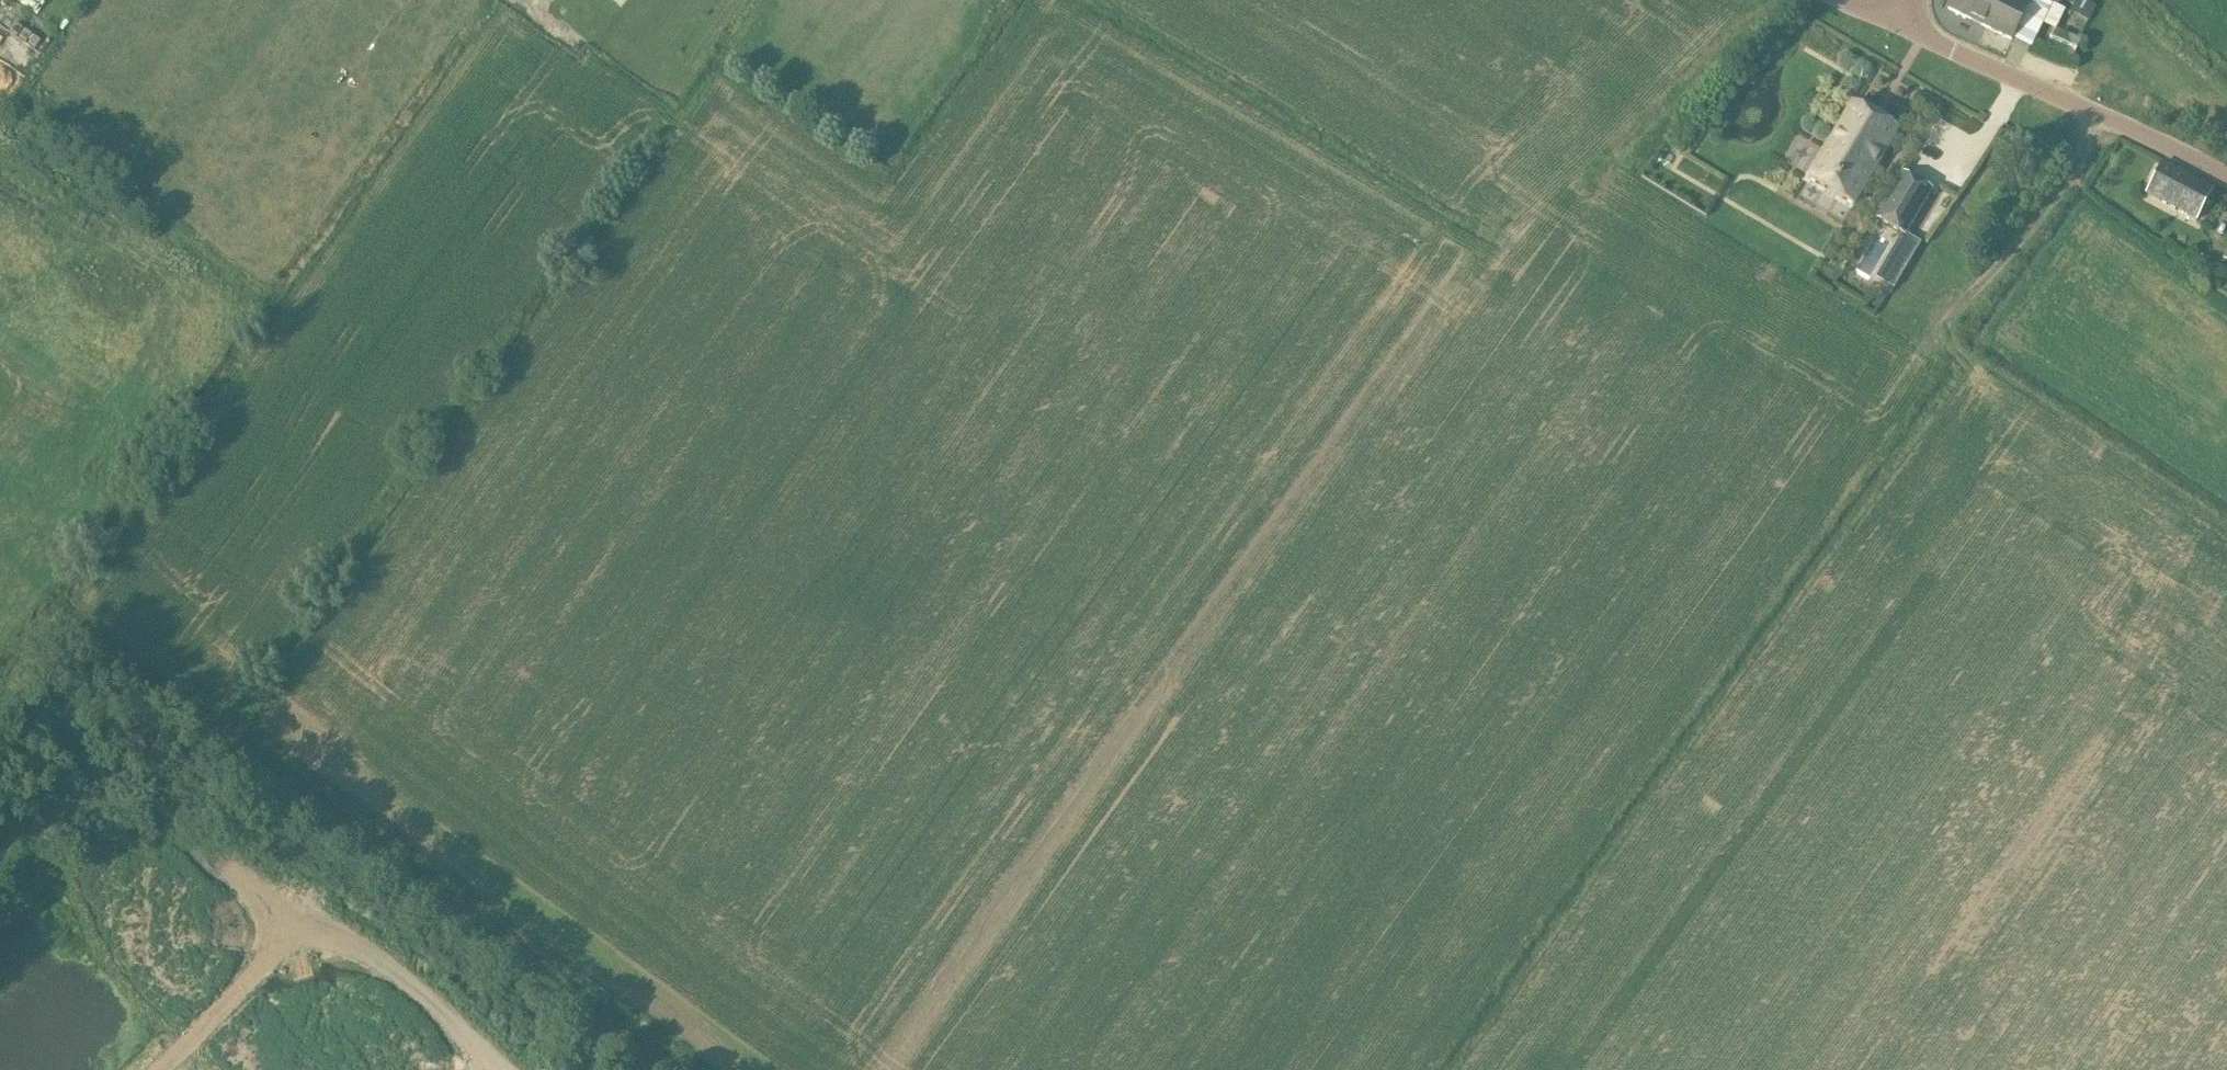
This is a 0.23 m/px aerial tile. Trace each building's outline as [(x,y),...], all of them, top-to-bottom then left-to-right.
[(1950,7),(2013,38),(2018,27),(2038,36),(2053,5),(2044,0),(2031,0),(2030,3),(2029,2),(2024,12),(2013,7),(2011,10),(1988,0),(1953,0),(1950,7)] [(2011,10),(2013,7),(2024,12),(2029,2),(2024,0),(1988,0),(2011,10)] [(2082,38),(2057,27),(2056,27),(2046,48),(2072,59),(2082,38)] [(1854,102),(1808,177),(1855,205),(1900,129),(1854,102)] [(2164,162),(2147,194),(2197,221),(2214,189),(2164,162)] [(1903,172),(1876,217),(1906,235),(1934,189),(1903,172)]
